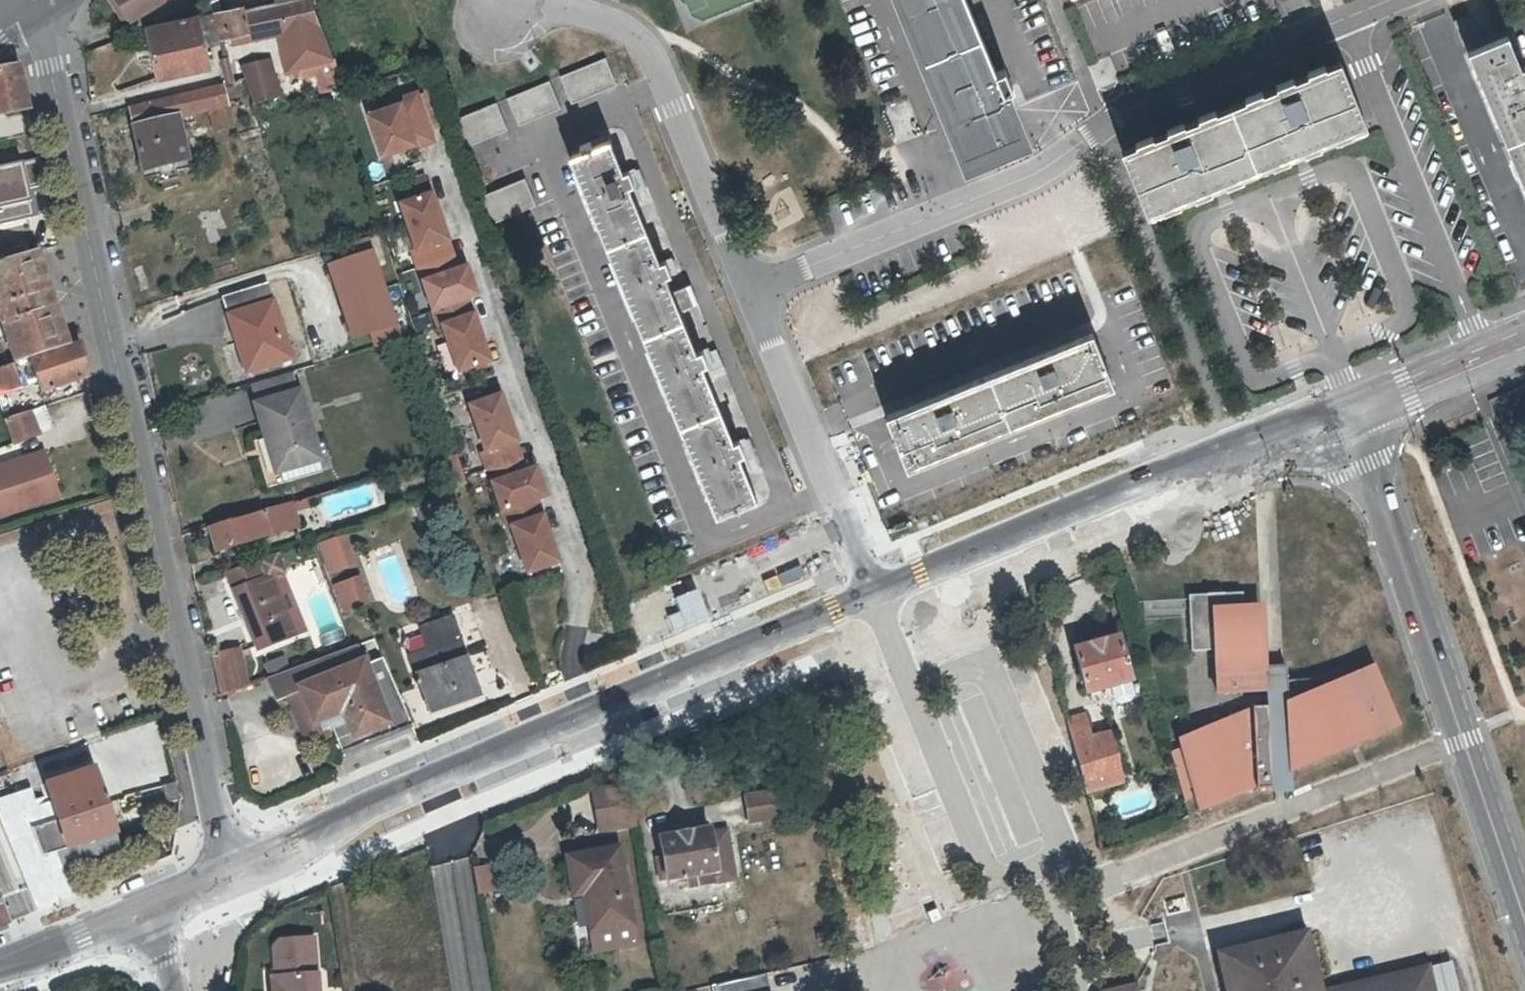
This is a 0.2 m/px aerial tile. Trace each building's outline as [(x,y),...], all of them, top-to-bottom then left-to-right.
[(163,0),(110,0),(123,22),(163,0)] [(221,12),(228,38),(247,33),(249,40),(284,31),(294,68),(332,58),(317,0),(266,0),(221,12)] [(958,181),(1027,153),(1004,99),(1006,98),(998,78),(989,82),(956,0),(883,0),(958,181)] [(195,15),(139,27),(151,83),(207,71),(195,15)] [(1479,36),(1469,15),(1457,20),(1467,41),(1479,36)] [(1522,77),(1509,44),(1469,60),(1524,199),(1524,75),(1522,77)] [(594,57),(576,64),(589,100),(631,85),(618,48),(594,57)] [(272,58),(240,66),(249,108),(282,100),(272,58)] [(26,113),(16,68),(0,71),(0,118),(26,113)] [(539,77),(520,83),(534,120),(576,104),(563,68),(539,77)] [(1363,129),(1339,69),(1118,160),(1143,222),(1246,179),(1280,165),(1363,129)] [(138,174),(187,164),(179,122),(209,115),(215,137),(229,133),(224,111),(227,111),(222,88),(126,110),(138,174)] [(482,97),(464,103),(477,139),(519,124),(506,88),(482,97)] [(402,105),(369,116),(384,157),(417,146),(418,150),(436,143),(418,95),(400,102),(402,105)] [(0,147),(0,196),(31,189),(20,142),(0,147)] [(618,181),(605,149),(565,165),(713,524),(754,508),(736,464),(742,462),(741,457),(745,455),(741,446),(731,450),(700,376),(705,374),(710,386),(722,381),(714,360),(707,363),(704,356),(694,361),(677,321),(691,315),(684,296),(670,302),(662,285),(668,283),(667,279),(672,277),(668,266),(656,271),(625,195),(631,192),(630,188),(635,187),(630,176),(618,181)] [(491,222),(535,204),(523,175),(479,194),(491,222)] [(419,273),(447,263),(442,249),(451,246),(434,198),(402,210),(418,257),(414,258),(419,273)] [(452,276),(461,273),(451,246),(442,249),(447,263),(452,276)] [(17,362),(29,358),(67,345),(45,274),(37,249),(0,261),(0,319),(14,363),(17,362)] [(395,322),(373,249),(327,262),(349,336),(395,322)] [(447,263),(419,273),(434,315),(460,305),(468,303),(479,298),(468,270),(461,273),(452,276),(447,263)] [(224,298),(237,344),(243,343),(250,370),(290,358),(269,285),(224,298)] [(474,319),(468,303),(460,305),(466,322),(474,319)] [(466,322),(460,305),(434,315),(440,332),(444,331),(460,376),(491,365),(474,319),(466,322)] [(892,448),(894,454),(897,452),(907,479),(1097,402),(1098,406),(1112,401),(1088,339),(1074,345),(1076,351),(886,428),(894,447),(892,448)] [(79,342),(67,345),(29,358),(40,393),(88,378),(79,342)] [(0,368),(0,396),(20,389),(15,374),(20,373),(17,362),(14,363),(0,368)] [(260,403),(302,391),(297,372),(255,385),(260,403)] [(260,403),(269,436),(257,439),(267,475),(321,459),(302,391),(260,403)] [(512,466),(517,465),(511,449),(519,446),(503,400),(471,411),(489,457),(484,459),(490,475),(512,466)] [(11,443),(11,445),(43,433),(47,432),(39,408),(3,420),(11,443)] [(522,478),(530,475),(519,446),(511,449),(517,465),(522,478)] [(2,517),(61,497),(45,451),(15,462),(17,468),(0,474),(0,512),(2,517)] [(17,468),(15,462),(0,467),(0,474),(17,468)] [(490,475),(504,517),(527,508),(549,500),(539,472),(530,475),(522,478),(517,465),(512,466),(490,475)] [(307,508),(305,500),(202,527),(208,551),(300,527),(295,511),(307,508)] [(527,509),(504,517),(510,534),(514,532),(531,578),(563,567),(546,517),(537,520),(532,507),(527,509)] [(345,534),(318,543),(329,572),(355,563),(345,534)] [(272,577),(279,574),(288,571),(281,553),(226,572),(256,647),(258,651),(297,635),(297,636),(303,633),(296,614),(289,617),(272,577)] [(296,614),(279,574),(272,577),(289,617),(296,614)] [(359,574),(332,583),(342,613),(369,604),(359,574)] [(1241,592),(1187,594),(1189,647),(1212,648),(1213,691),(1266,691),(1266,705),(1252,705),(1177,736),(1181,750),(1172,753),(1185,802),(1193,798),(1199,812),(1257,787),(1255,791),(1271,790),(1271,782),(1270,769),(1279,769),(1290,768),(1290,774),(1402,725),(1373,661),(1287,695),(1287,667),(1276,667),(1266,668),(1263,601),(1242,602),(1241,592)] [(420,628),(427,650),(410,656),(429,712),(479,695),(453,618),(420,628)] [(1001,645),(1003,646),(1006,645),(1008,643),(1013,636),(1014,634),(1014,631),(1012,629),(1010,628),(1007,628),(1006,629),(1005,630),(1000,637),(999,640),(999,642),(1001,645)] [(1087,693),(1132,682),(1119,636),(1075,649),(1087,693)] [(225,693),(247,686),(239,646),(216,651),(225,693)] [(276,700),(289,695),(305,738),(321,732),(324,739),(330,736),(327,729),(331,728),(342,755),(345,754),(360,748),(359,744),(373,739),(375,743),(413,728),(382,659),(364,666),(356,646),(353,648),(332,655),(329,657),(292,670),(268,679),(276,700)] [(1086,791),(1121,782),(1125,780),(1112,732),(1094,738),(1087,714),(1066,719),(1086,791)] [(94,768),(41,787),(44,797),(55,827),(35,834),(46,865),(60,861),(119,840),(94,768)] [(1123,790),(1121,782),(1086,791),(1091,812),(1112,807),(1112,793),(1123,790)] [(628,784),(591,790),(598,831),(634,825),(628,784)] [(747,823),(783,818),(779,789),(743,793),(747,823)] [(58,901),(46,865),(35,834),(55,827),(44,797),(34,800),(31,791),(0,801),(0,815),(38,908),(58,901)] [(707,829),(659,838),(662,856),(655,857),(659,882),(685,877),(687,888),(734,881),(727,831),(708,834),(707,829)] [(619,840),(559,850),(567,897),(582,895),(591,952),(636,945),(619,840)] [(72,896),(60,861),(46,865),(58,901),(72,896)] [(497,863),(471,867),(475,894),(501,890),(497,863)] [(572,899),(580,944),(586,943),(579,898),(572,899)] [(1308,975),(1313,974),(1303,934),(1214,956),(1222,990),(1312,990),(1308,975)] [(268,990),(317,990),(314,936),(276,938),(269,946),(270,974),(267,975),(268,990)] [(1425,970),(1333,990),(1430,990),(1425,970)] [(1313,974),(1308,975),(1312,990),(1317,990),(1313,974)]
